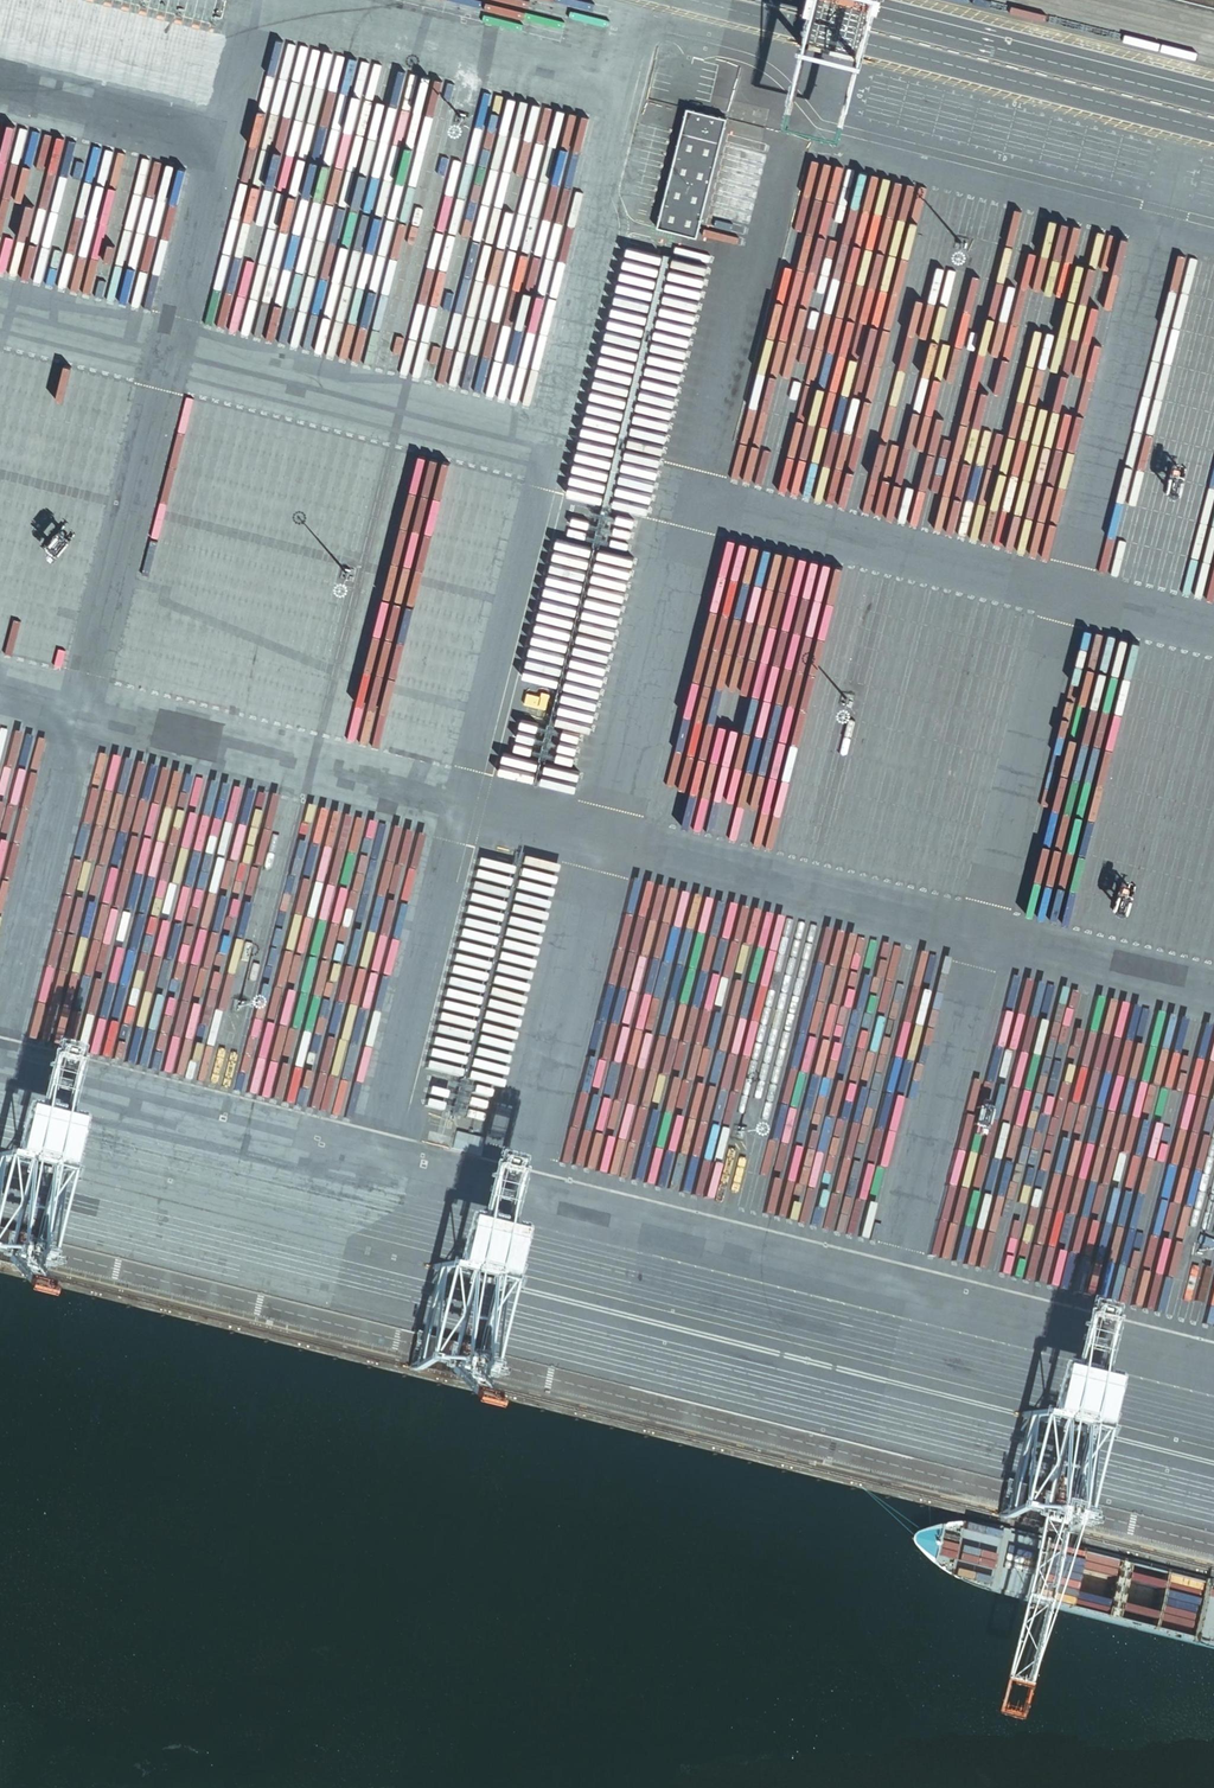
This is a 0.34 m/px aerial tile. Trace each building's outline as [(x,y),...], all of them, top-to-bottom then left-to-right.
[(699,237),(726,117),(687,108),(657,228),(699,237)]
